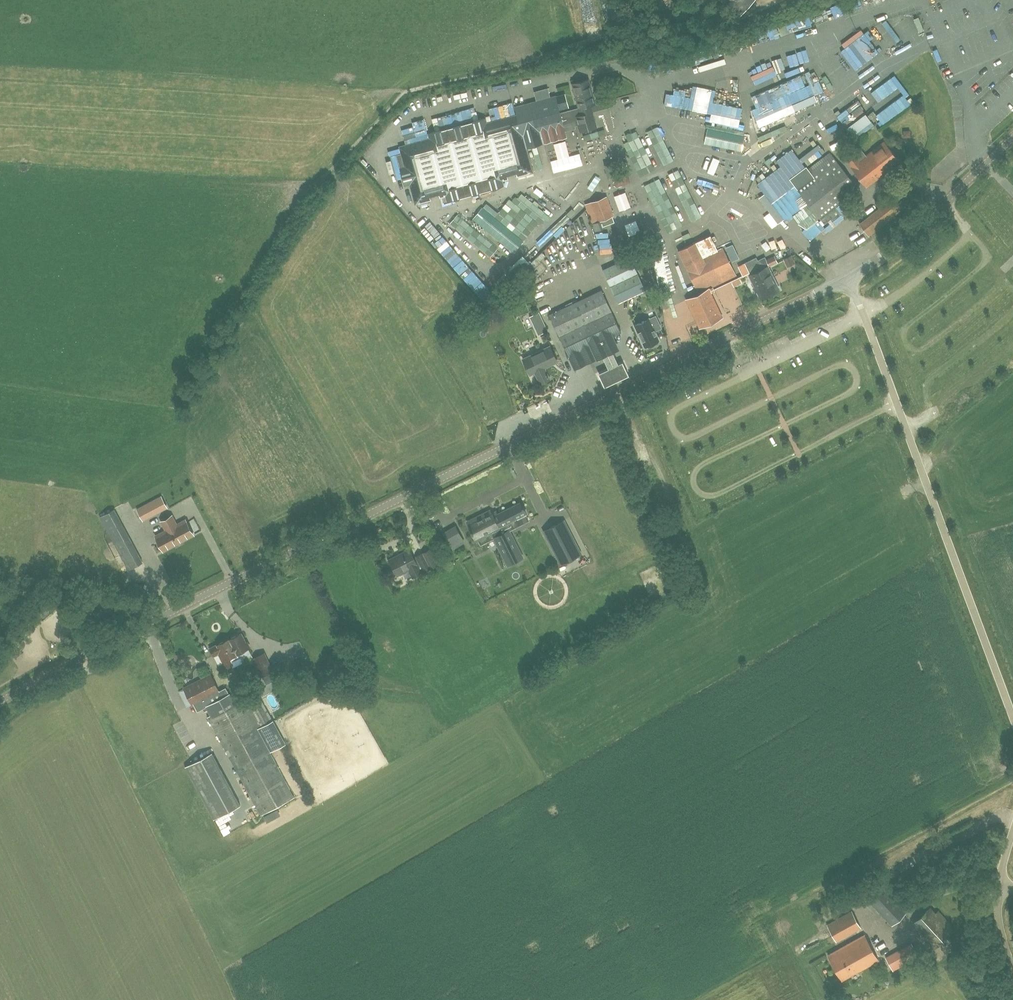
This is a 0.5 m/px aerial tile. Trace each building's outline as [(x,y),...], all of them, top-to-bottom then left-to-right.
[(661,8),(669,0),(654,0),(653,1),(661,8)] [(792,32),(815,27),(813,17),(779,23),(782,36),(792,34),(792,32)] [(916,19),(923,33),(926,32),(919,18),(916,19)] [(878,38),(882,35),(875,25),(865,32),(862,28),(859,31),(871,50),(881,43),(878,38)] [(770,41),(768,30),(748,34),(750,45),(770,41)] [(835,84),(875,53),(865,40),(844,56),(848,60),(836,69),(837,72),(830,77),(835,84)] [(741,49),(741,43),(718,44),(719,51),(732,50),(732,49),(741,49)] [(712,49),(706,51),(708,55),(701,58),(703,62),(715,56),(712,49)] [(779,77),(789,75),(787,70),(799,68),(797,56),(776,61),(779,77)] [(702,65),(675,73),(677,79),(704,70),(702,65)] [(766,83),(770,71),(759,67),(754,79),(766,83)] [(826,67),(818,70),(820,77),(828,74),(826,67)] [(754,110),(760,126),(797,112),(793,104),(826,91),(822,79),(816,82),(812,72),(805,74),(805,75),(753,96),(758,108),(754,110)] [(622,76),(614,84),(622,92),(630,83),(622,76)] [(572,84),(575,93),(581,115),(592,112),(591,105),(595,104),(588,79),(572,84)] [(880,104),(901,91),(894,79),(872,91),(880,104)] [(711,121),(740,126),(743,107),(716,103),(718,89),(695,86),(693,97),(687,96),(687,91),(675,89),(673,99),(685,101),(684,109),(712,113),(711,121)] [(526,148),(567,137),(564,125),(571,123),(568,110),(560,113),(556,96),(514,107),(517,115),(487,123),(486,118),(428,133),(430,138),(399,147),(401,154),(396,155),(404,187),(410,185),(415,204),(431,200),(430,196),(439,194),(440,198),(445,196),(446,201),(504,186),(503,181),(508,179),(507,175),(516,173),(517,177),(533,172),(526,148)] [(907,115),(914,110),(904,96),(878,115),(882,121),(879,123),(882,127),(904,111),(907,115)] [(843,122),(847,126),(867,107),(863,103),(843,122)] [(638,109),(626,110),(628,124),(639,123),(638,109)] [(592,112),(581,115),(576,116),(580,132),(597,127),(592,112)] [(855,140),(876,126),(868,113),(847,127),(855,140)] [(707,132),(705,143),(742,151),(744,140),(707,132)] [(763,141),(775,137),(773,132),(761,136),(763,141)] [(853,153),(854,155),(847,161),(852,167),(851,167),(867,187),(886,173),(887,174),(895,168),(894,167),(900,162),(884,141),(866,156),(860,147),(853,153)] [(696,161),(703,159),(699,149),(693,151),(696,161)] [(834,157),(795,186),(809,204),(821,220),(824,225),(831,219),(833,221),(841,214),(836,207),(854,193),(845,182),(850,178),(834,157)] [(577,167),(573,174),(584,179),(587,172),(577,167)] [(618,187),(633,182),(629,170),(613,176),(618,187)] [(752,174),(748,182),(755,185),(759,177),(752,174)] [(595,191),(602,178),(597,175),(590,188),(595,191)] [(534,187),(531,190),(541,199),(544,195),(534,187)] [(889,220),(897,214),(906,207),(895,192),(879,205),(880,208),(860,224),(869,236),(889,220)] [(513,208),(519,212),(523,207),(527,211),(534,203),(523,193),(515,202),(512,199),(504,207),(510,212),(513,208)] [(623,193),(620,194),(625,209),(628,208),(623,193)] [(594,231),(597,230),(604,229),(601,221),(614,216),(607,196),(589,202),(597,222),(592,224),(594,231)] [(482,207),(473,219),(514,253),(523,241),(482,207)] [(567,222),(578,213),(575,209),(564,219),(567,222)] [(678,218),(689,227),(696,219),(685,209),(678,218)] [(456,215),(449,224),(490,258),(497,249),(463,220),(457,216),(456,215)] [(432,223),(428,226),(440,240),(444,237),(432,223)] [(613,253),(612,238),(600,239),(601,254),(613,253)] [(704,256),(697,242),(678,251),(698,293),(737,275),(723,248),(704,256)] [(461,274),(470,266),(454,248),(445,256),(461,274)] [(523,255),(497,283),(505,290),(531,261),(523,255)] [(778,289),(768,267),(769,266),(769,267),(778,263),(775,256),(766,260),(765,257),(757,261),(756,258),(744,263),(750,275),(761,298),(778,289)] [(618,302),(645,290),(630,257),(603,270),(618,302)] [(473,271),(464,279),(486,300),(494,292),(473,271)] [(741,282),(739,277),(731,281),(734,286),(741,282)] [(570,357),(575,367),(597,357),(598,359),(613,352),(607,338),(621,332),(601,290),(550,315),(570,357)] [(708,290),(687,300),(700,327),(721,317),(708,290)] [(649,318),(635,325),(645,347),(646,347),(647,347),(651,345),(651,344),(659,340),(655,330),(661,327),(655,315),(649,318)] [(545,368),(557,362),(550,346),(523,358),(530,375),(535,373),(540,383),(550,379),(545,368)] [(631,373),(624,361),(600,372),(606,386),(631,373)] [(166,505),(162,496),(151,502),(156,511),(166,505)] [(481,544),(489,540),(487,536),(497,531),(499,535),(494,538),(508,565),(522,558),(509,530),(517,526),(515,522),(518,520),(516,517),(526,512),(524,509),(523,506),(521,503),(493,516),(490,510),(467,522),(469,525),(469,526),(471,530),(472,533),(474,537),(475,538),(475,537),(477,541),(478,540),(481,544)] [(105,526),(119,518),(114,509),(100,517),(105,526)] [(167,530),(156,536),(164,551),(194,535),(186,520),(177,524),(173,516),(162,521),(167,530)] [(544,531),(561,564),(581,554),(563,521),(544,531)] [(455,527),(445,533),(444,533),(453,548),(464,542),(455,527)] [(114,543),(115,544),(126,565),(128,570),(142,562),(128,536),(114,543)] [(410,550),(389,560),(397,575),(410,568),(414,576),(431,568),(423,553),(414,558),(410,550)] [(43,617),(49,610),(44,605),(38,612),(43,617)] [(230,660),(232,664),(234,667),(243,662),(242,660),(252,655),(248,648),(249,648),(241,633),(230,639),(234,648),(229,650),(232,656),(230,657),(232,659),(230,660)] [(234,648),(230,639),(218,645),(210,649),(214,656),(219,653),(226,667),(232,664),(230,660),(232,659),(230,657),(232,656),(229,650),(234,648)] [(264,653),(253,658),(262,676),(273,671),(264,653)] [(304,800),(300,794),(276,748),(274,749),(261,726),(250,705),(248,701),(253,698),(250,692),(243,695),(246,700),(236,705),(230,693),(222,697),(211,674),(182,688),(191,705),(193,703),(197,712),(203,709),(204,711),(207,710),(210,715),(208,716),(262,815),(283,804),(286,810),(304,800)] [(261,699),(250,705),(261,726),(273,720),(261,699)] [(273,720),(261,726),(274,749),(276,748),(285,743),(273,720)] [(241,804),(212,751),(186,766),(214,818),(241,804)] [(251,802),(244,810),(250,814),(256,806),(251,802)] [(892,926),(907,911),(884,886),(868,900),(892,926)] [(938,910),(936,912),(930,905),(911,923),(935,948),(955,928),(938,910)] [(836,942),(861,928),(852,911),(827,925),(836,942)] [(842,980),(878,960),(864,935),(828,955),(842,980)] [(893,970),(918,956),(911,944),(886,958),(893,970)]
